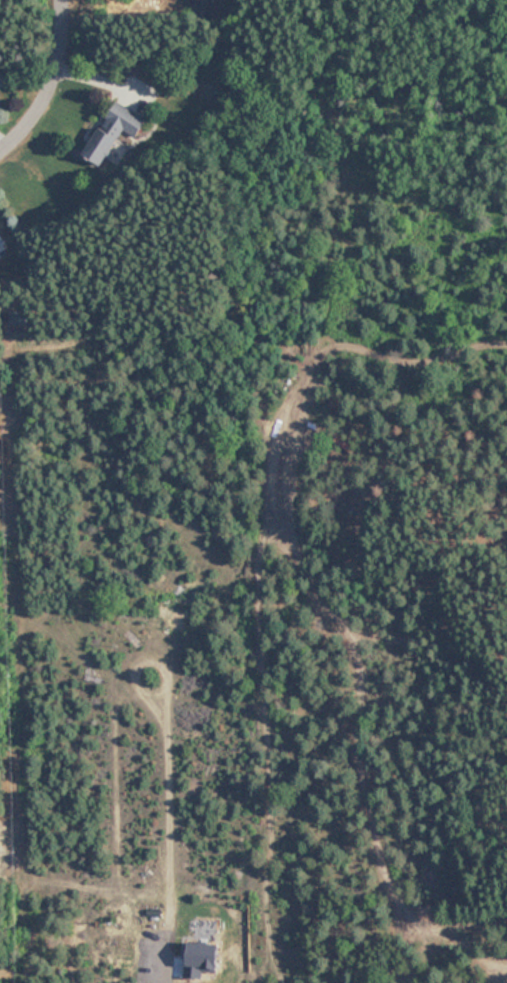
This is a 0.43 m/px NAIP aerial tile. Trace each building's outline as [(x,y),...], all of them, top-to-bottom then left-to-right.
[(148,118),(116,100),(85,154),(104,165),(123,130),(137,138),(148,118)] [(27,324),(27,310),(11,310),(11,324),(27,324)]
